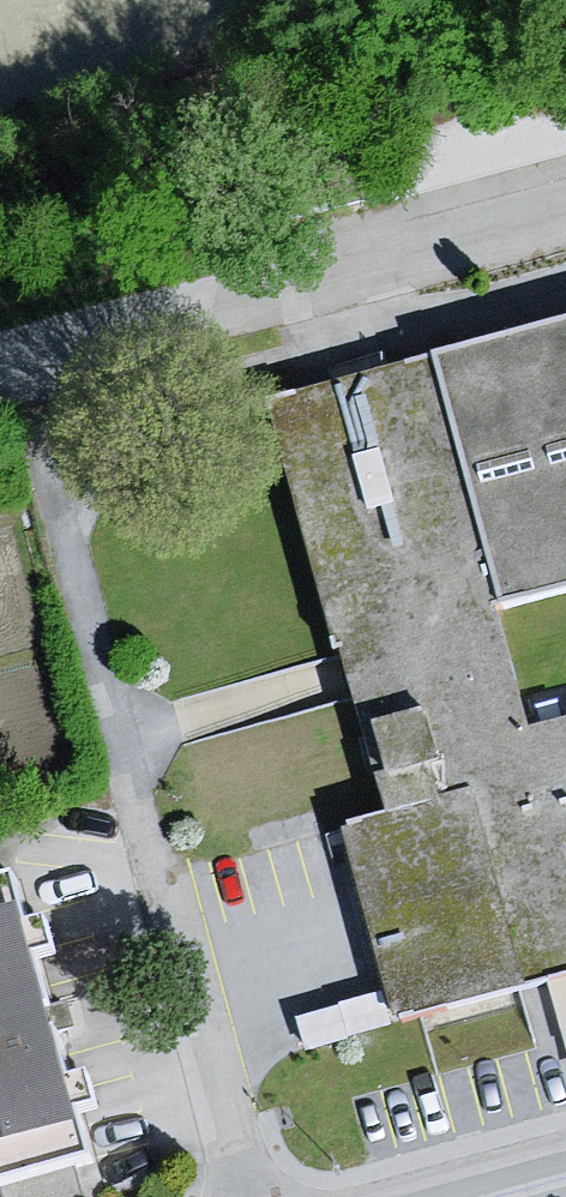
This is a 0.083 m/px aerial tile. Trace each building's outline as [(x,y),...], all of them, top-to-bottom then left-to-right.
[(429,374),(501,625),(565,608),(565,337),(429,374)] [(429,374),(268,419),(382,823),(342,834),(402,1048),(565,1002),(565,866),(558,838),(565,836),(565,734),(531,744),(429,374)] [(0,911),(0,1196),(13,1196),(106,1171),(30,903),(0,911)]
